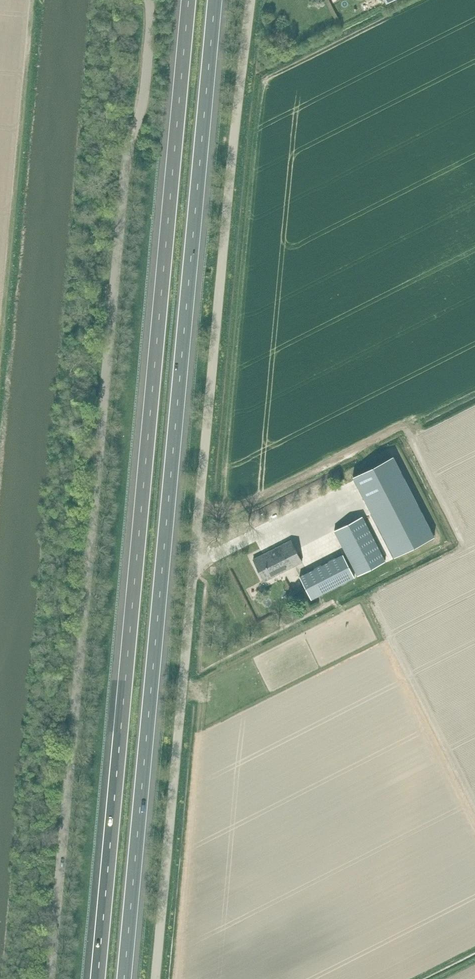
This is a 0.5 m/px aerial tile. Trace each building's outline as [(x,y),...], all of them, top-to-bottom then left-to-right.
[(352,477),(393,557),(434,536),(393,456),(352,477)] [(335,530),(358,575),(386,561),(362,516),(335,530)] [(254,559),(265,581),(302,561),(292,541),(254,559)] [(299,576),(311,599),(354,577),(343,554),(299,576)]
